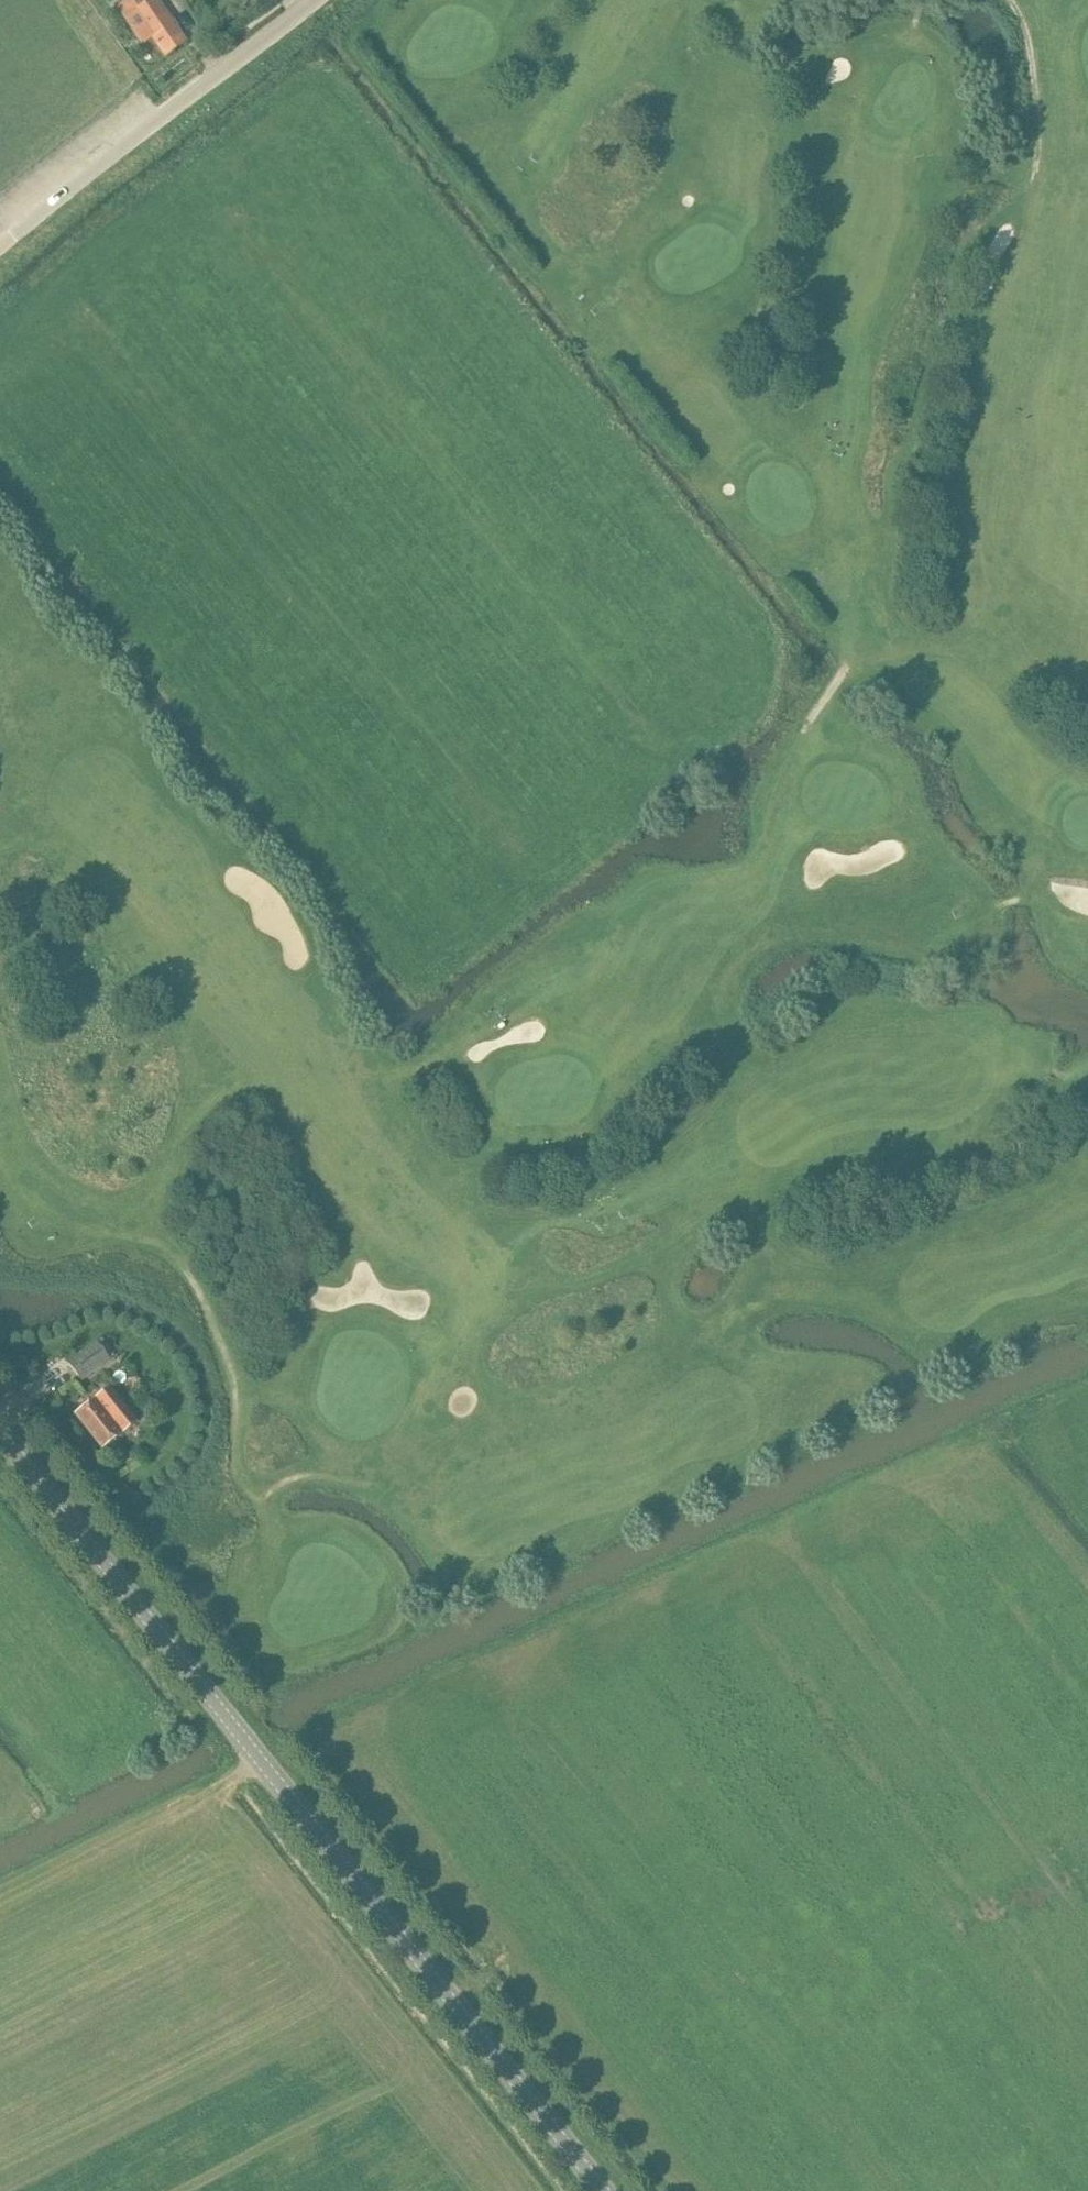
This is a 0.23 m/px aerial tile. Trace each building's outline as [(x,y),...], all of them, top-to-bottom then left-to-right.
[(173,23),(157,0),(150,0),(142,5),(139,0),(128,0),(117,7),(142,43),(152,36),(166,55),(185,42),(173,23)] [(111,1360),(97,1342),(68,1364),(82,1382),(111,1360)] [(140,1407),(150,1399),(140,1386),(131,1394),(140,1407)] [(110,1387),(92,1401),(75,1414),(102,1448),(136,1421),(131,1415),(135,1412),(126,1400),(122,1404),(110,1387)]
